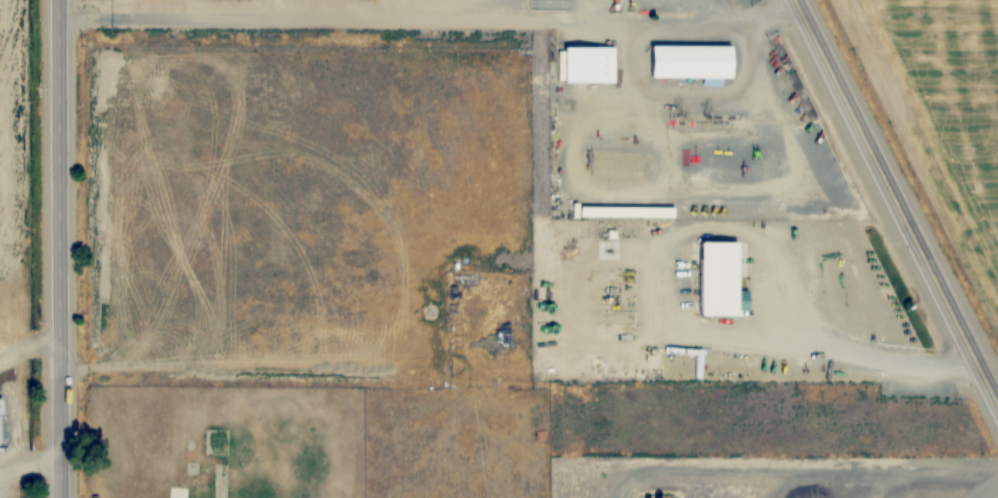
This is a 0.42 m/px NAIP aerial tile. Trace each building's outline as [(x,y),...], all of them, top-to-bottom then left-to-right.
[(735,45),(654,45),(655,77),(735,77),(735,45)] [(567,46),(567,83),(616,83),(616,46),(567,46)] [(741,316),(741,310),(750,310),(750,292),(741,292),(742,243),(700,242),(699,316),(741,316)]
